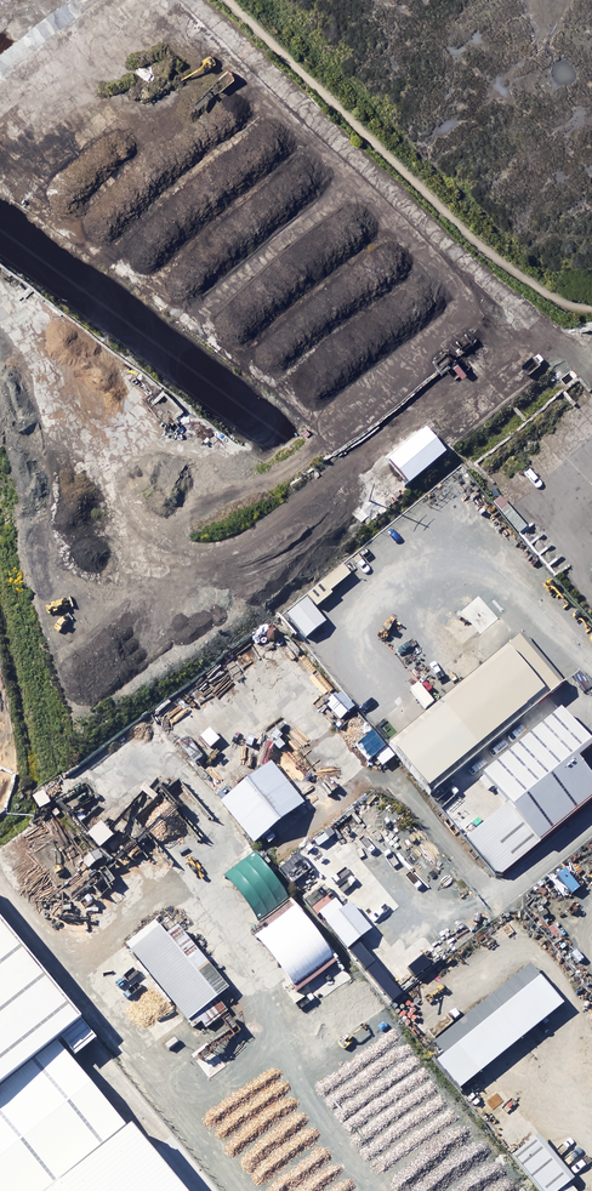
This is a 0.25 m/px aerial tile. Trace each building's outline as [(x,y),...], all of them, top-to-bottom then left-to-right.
[(426,426),(388,458),(408,483),(447,450),(426,426)] [(510,506),(500,515),(520,539),(530,530),(510,506)] [(549,699),(510,653),(393,748),(432,795),(549,699)] [(563,720),(486,783),(508,809),(542,850),(591,808),(591,773),(581,760),(590,753),(563,720)] [(387,749),(374,734),(357,749),(370,764),(387,749)] [(264,856),(282,841),(314,816),(281,775),(231,815),(264,856)] [(53,805),(45,793),(35,800),(42,812),(53,805)] [(498,886),(542,850),(508,809),(465,845),(498,886)] [(116,841),(104,828),(91,840),(103,853),(116,841)] [(264,856),(287,883),(295,876),(312,897),(321,890),(282,841),(264,856)] [(84,866),(90,874),(106,862),(100,854),(84,866)] [(290,901),(255,856),(226,879),(261,924),(290,901)] [(373,932),(352,906),(329,925),(350,951),(373,932)] [(0,913),(0,1081),(55,1036),(81,1015),(0,913)] [(170,939),(157,922),(128,946),(195,1029),(202,1023),(207,1029),(228,1013),(219,1000),(230,991),(181,930),(170,939)] [(444,958),(432,947),(424,956),(436,968),(444,958)] [(363,949),(352,957),(367,975),(378,967),(363,949)] [(410,963),(400,972),(412,986),(422,977),(410,963)] [(563,1010),(532,972),(431,1055),(462,1093),(563,1010)] [(129,1126),(55,1036),(0,1081),(0,1190),(48,1190),(129,1126)] [(131,1124),(129,1126),(48,1190),(186,1190),(131,1124)] [(534,1142),(509,1163),(532,1190),(568,1190),(572,1188),(534,1142)]
